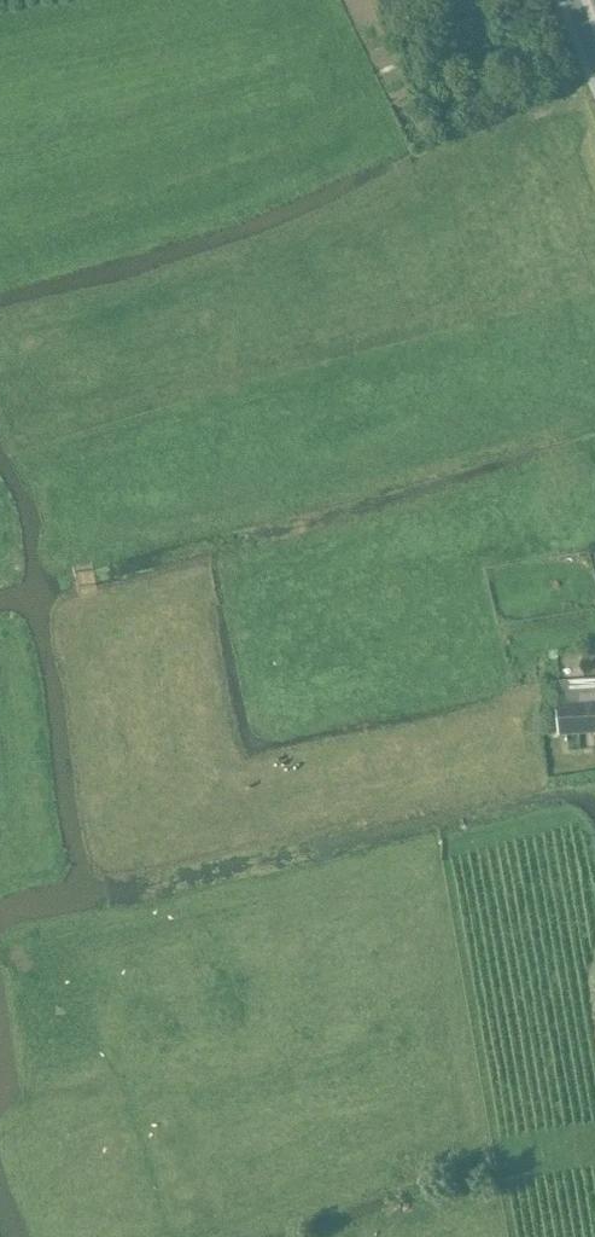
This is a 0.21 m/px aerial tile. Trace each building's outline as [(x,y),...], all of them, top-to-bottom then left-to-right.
[(476,28),(473,15),(458,18),(461,31),(476,28)] [(557,706),(594,704),(594,680),(556,682),(557,706)] [(557,706),(559,736),(594,734),(594,704),(557,706)]
